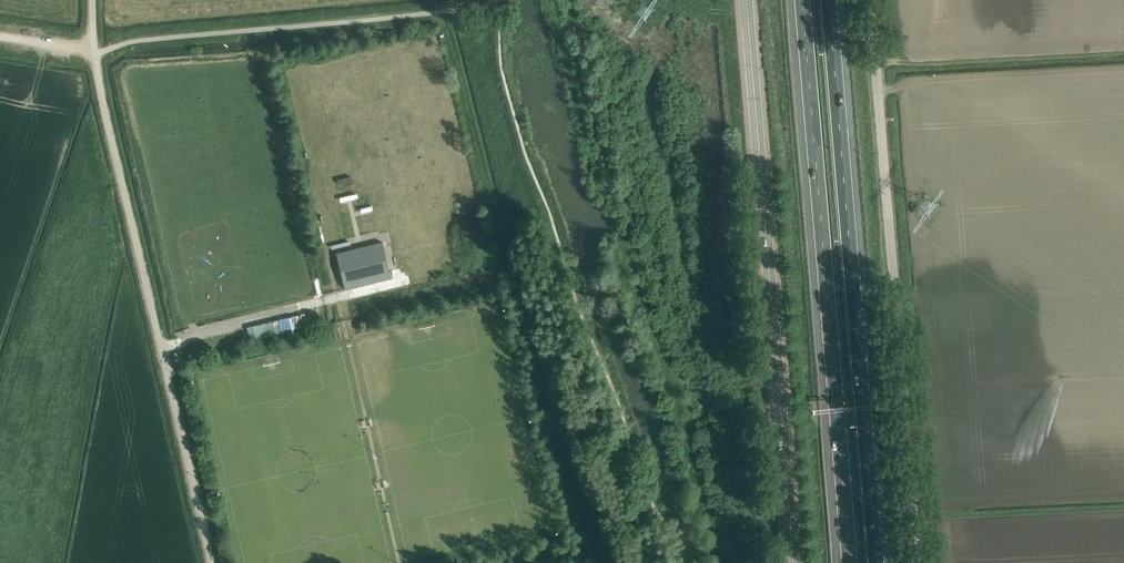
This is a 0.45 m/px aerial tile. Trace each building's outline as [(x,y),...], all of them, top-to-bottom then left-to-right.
[(391,277),(382,242),(336,253),(340,268),(342,274),(345,289),(391,277)] [(280,317),(247,325),(250,339),(283,331),(280,317)]
